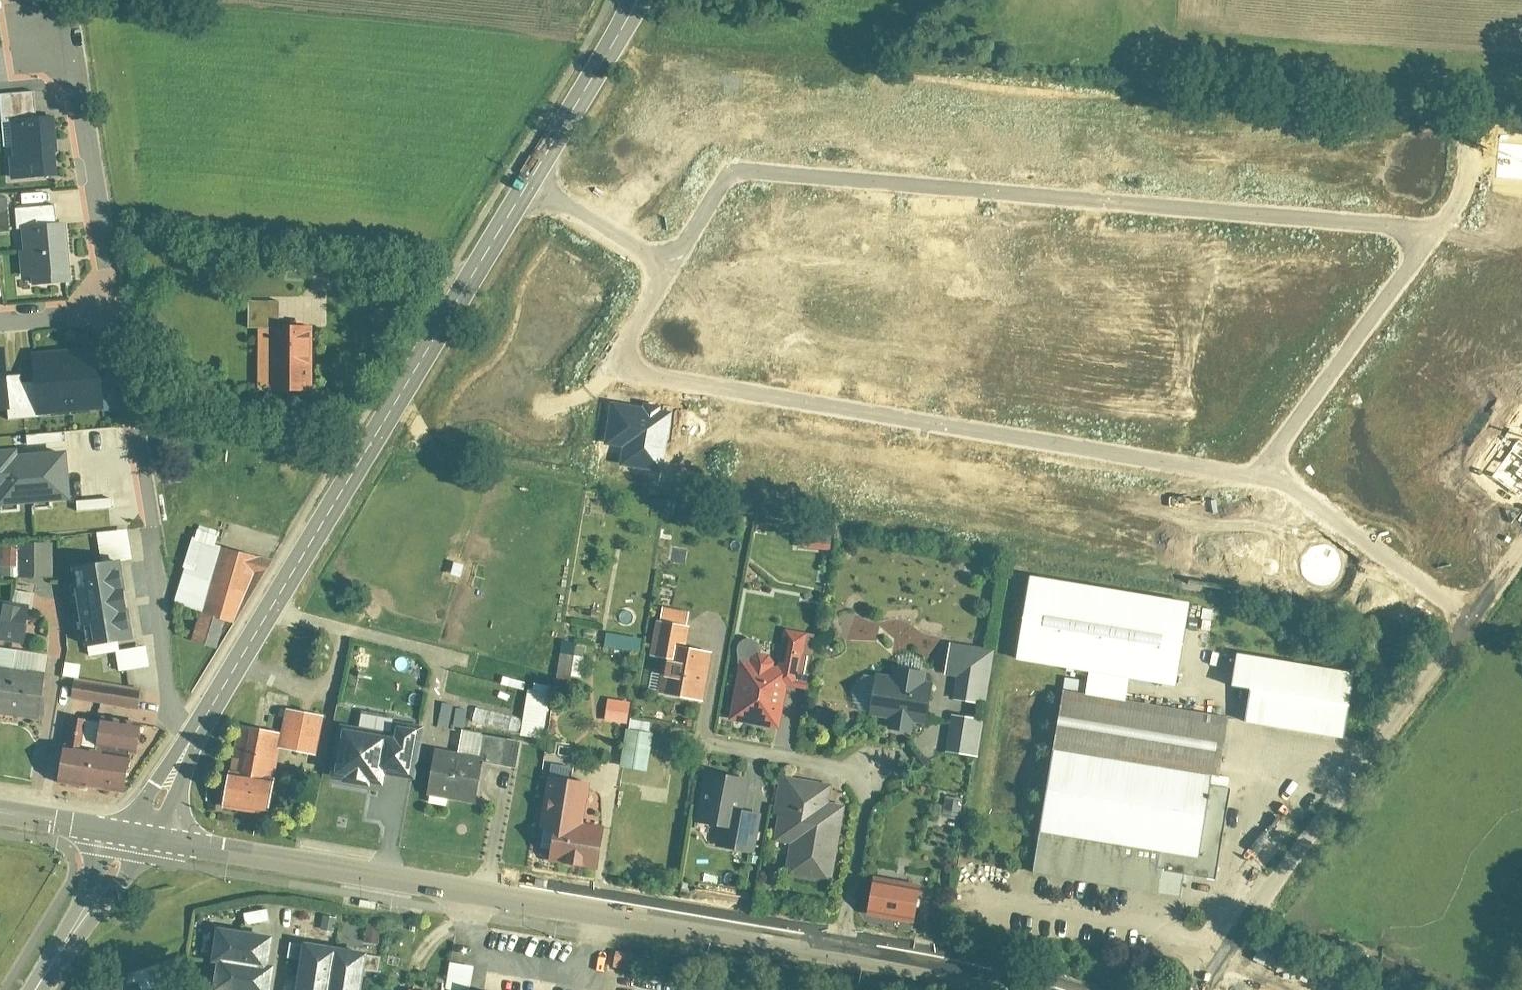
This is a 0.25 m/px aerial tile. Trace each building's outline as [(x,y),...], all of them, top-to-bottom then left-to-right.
[(39,89),(7,91),(13,176),(64,173),(60,111),(41,113),(39,89)] [(1521,180),(1521,140),(1497,138),(1493,177),(1521,180)] [(61,203),(22,207),(28,272),(35,271),(37,283),(78,279),(72,218),(63,219),(61,203)] [(285,298),(261,298),(260,388),(319,388),(320,322),(285,322),(285,298)] [(42,373),(14,375),(17,407),(18,415),(111,408),(106,342),(40,347),(42,373)] [(0,344),(0,408),(17,407),(14,375),(11,343),(0,344)] [(659,466),(668,414),(615,406),(610,440),(628,443),(626,461),(659,466)] [(1521,443),(1521,426),(1519,424),(1511,435),(1517,440),(1521,443)] [(1521,486),(1521,443),(1517,440),(1491,476),(1516,494),(1521,486)] [(0,447),(0,489),(1,489),(2,503),(77,496),(73,447),(24,451),(23,445),(0,447)] [(225,532),(202,525),(176,601),(204,610),(196,637),(223,644),(233,617),(240,619),(260,567),(268,570),(272,558),(222,541),(225,532)] [(34,538),(34,573),(57,573),(57,538),(34,538)] [(21,544),(3,544),(3,563),(21,563),(21,544)] [(125,559),(74,568),(88,645),(139,636),(125,559)] [(1039,572),(1025,656),(1185,683),(1199,599),(1039,572)] [(0,596),(0,638),(30,642),(36,601),(0,596)] [(665,689),(708,699),(719,649),(690,643),(695,623),(664,617),(656,653),(672,656),(665,689)] [(783,661),(743,655),(733,718),(783,726),(789,683),(814,687),(819,652),(811,651),(814,629),(788,625),(783,661)] [(648,636),(612,629),(609,643),(645,650),(648,636)] [(996,646),(955,639),(950,672),(960,674),(957,698),(988,702),(996,646)] [(0,644),(0,666),(0,668),(0,709),(44,715),(53,652),(0,644)] [(1363,671),(1246,650),(1240,682),(1262,686),(1256,717),(1351,734),(1363,671)] [(87,662),(70,659),(68,673),(80,675),(84,675),(87,662)] [(900,671),(884,669),(877,711),(896,713),(894,726),(919,730),(920,719),(935,721),(941,680),(933,678),(935,668),(902,663),(900,671)] [(84,675),(80,675),(77,695),(144,706),(147,685),(84,675)] [(555,690),(534,686),(525,732),(546,736),(555,690)] [(1234,715),(1074,689),(1044,869),(1187,892),(1190,871),(1221,876),(1238,774),(1225,772),(1234,715)] [(634,699),(612,696),(609,717),(631,721),(634,699)] [(289,727),(286,745),(324,752),(331,713),(293,706),(289,727)] [(991,715),(959,710),(953,749),(985,753),(991,715)] [(133,790),(140,755),(87,746),(93,715),(79,712),(67,778),(133,790)] [(152,722),(109,716),(105,743),(147,749),(152,722)] [(231,802),(276,809),(286,745),(289,727),(244,720),(231,802)] [(404,732),(350,722),(340,772),(388,781),(391,766),(420,771),(429,725),(406,721),(404,732)] [(633,726),(627,764),(653,768),(659,730),(633,726)] [(456,752),(435,748),(427,792),(477,801),(484,761),(513,767),(518,740),(460,729),(456,752)] [(756,775),(714,766),(703,819),(728,824),(724,842),(761,849),(768,811),(749,807),(756,775)] [(547,825),(563,827),(558,857),(610,865),(616,826),(594,822),(601,778),(555,771),(547,825)] [(837,782),(788,773),(777,837),(794,840),(789,869),(838,877),(851,803),(833,800),(837,782)] [(969,796),(952,793),(948,814),(964,818),(969,796)] [(925,920),(931,887),(884,877),(877,911),(925,920)] [(216,925),(206,989),(263,989),(273,934),(216,925)] [(361,952),(297,941),(289,989),(356,989),(361,952)]
